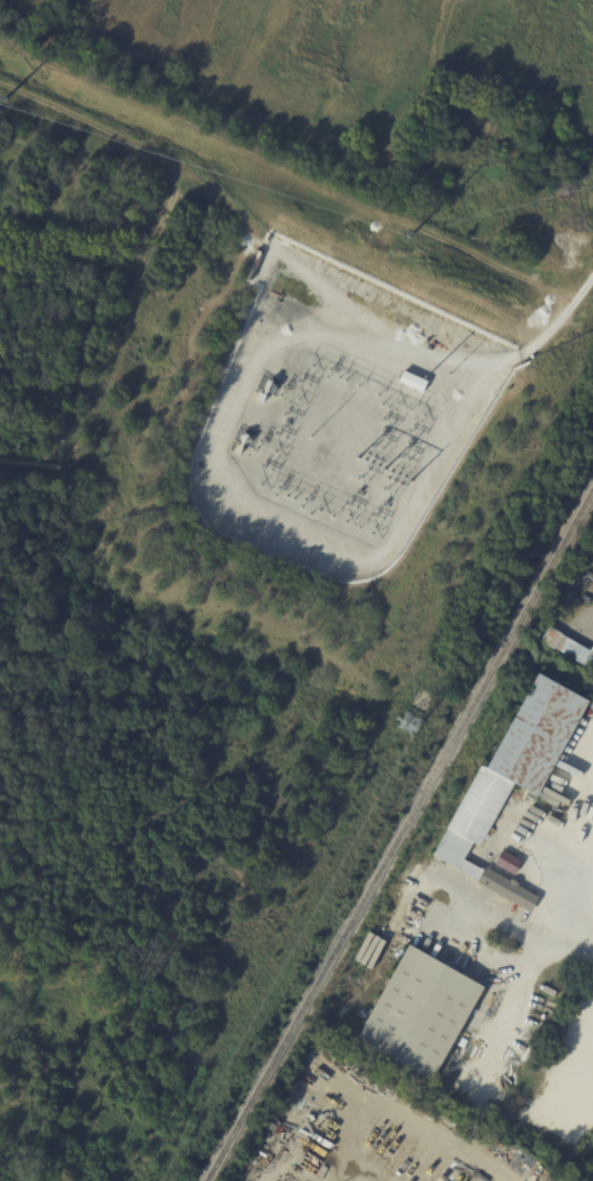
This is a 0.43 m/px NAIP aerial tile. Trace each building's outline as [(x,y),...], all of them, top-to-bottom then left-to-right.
[(101,349),(98,357),(91,353),(94,346),(101,349)] [(428,382),(423,393),(399,382),(403,371),(428,382)] [(266,395),(262,404),(256,400),(260,393),(266,395)] [(234,444),(237,445),(239,442),(238,441),(240,433),(246,435),(243,444),(242,442),(240,446),(243,447),(239,456),(232,452),(234,444)] [(228,482),(225,490),(214,485),(217,477),(228,482)] [(592,664),(589,668),(581,664),(585,659),(592,664)] [(581,696),(592,702),(592,710),(585,705),(533,797),(512,786),(477,846),(472,844),(463,859),(482,872),(484,867),(508,881),(510,879),(517,884),(516,886),(537,898),(529,914),(475,882),(476,881),(430,856),(446,828),(444,828),(479,765),(483,766),(535,675),(580,700),(581,696)] [(504,857),(508,850),(518,857),(514,864),(504,857)] [(409,948),(483,990),(430,1084),(355,1042),(408,948),(409,948)] [(442,1089),(447,1092),(444,1095),(429,1088),(431,1083),(442,1089)] [(501,1108),(492,1124),(487,1121),(490,1115),(486,1112),(490,1102),(501,1108)]
